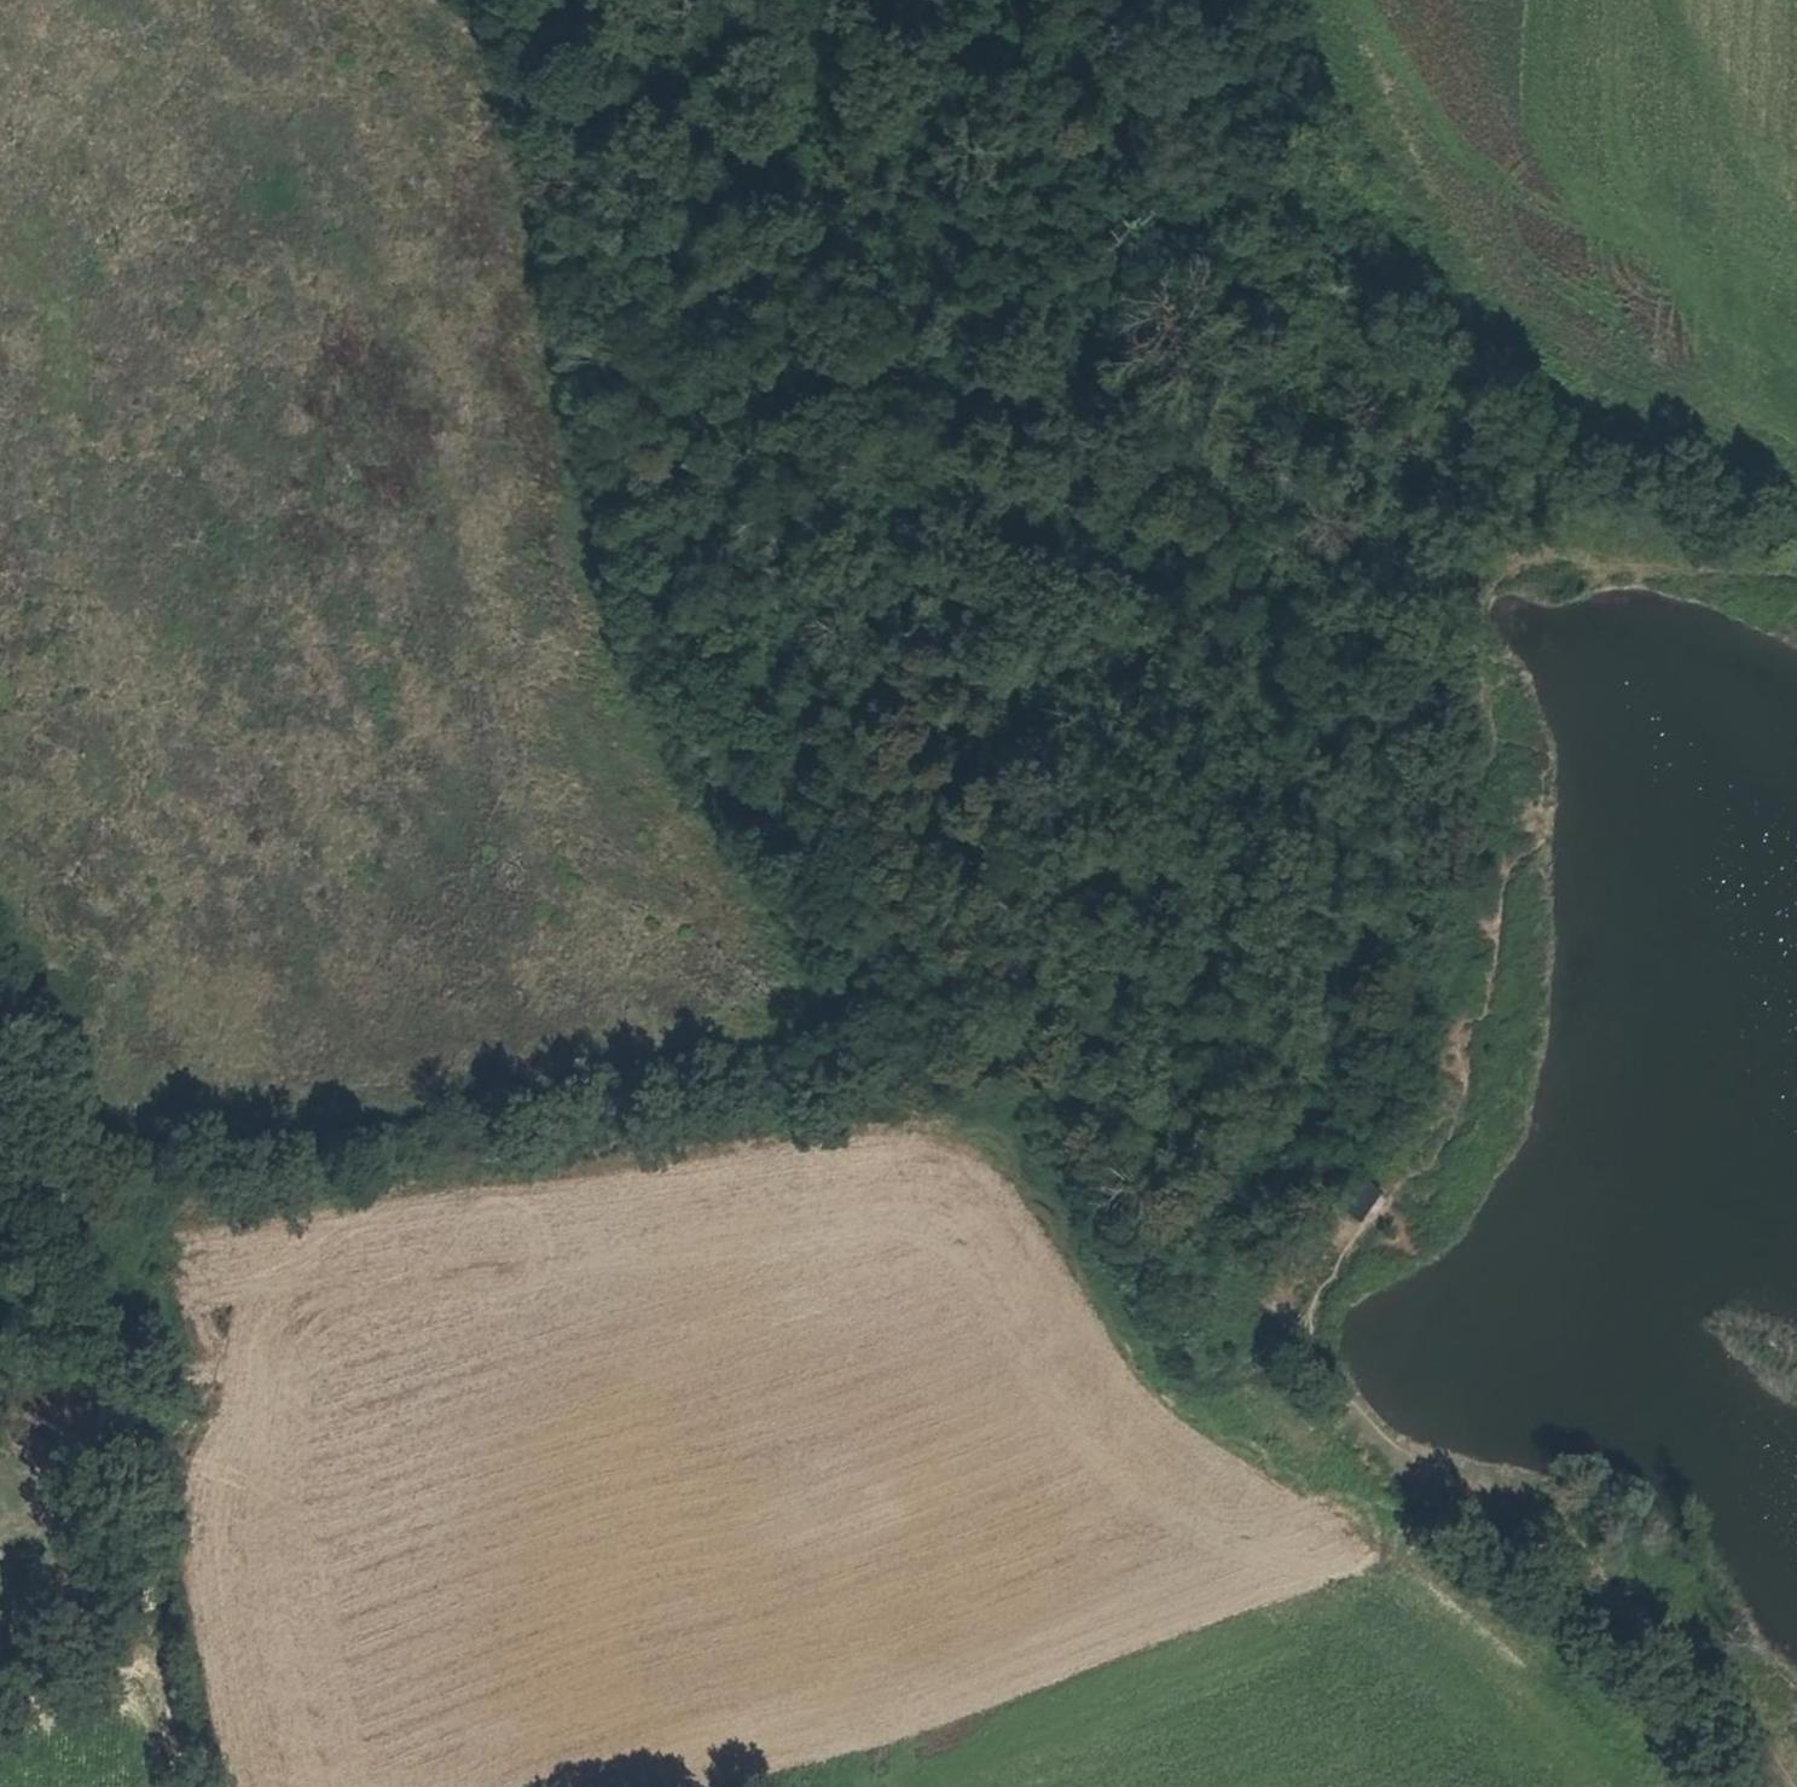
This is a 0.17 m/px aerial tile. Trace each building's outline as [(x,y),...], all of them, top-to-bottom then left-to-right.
[(1337,1201),(1358,1216),(1378,1187),(1358,1173),(1337,1201)]
